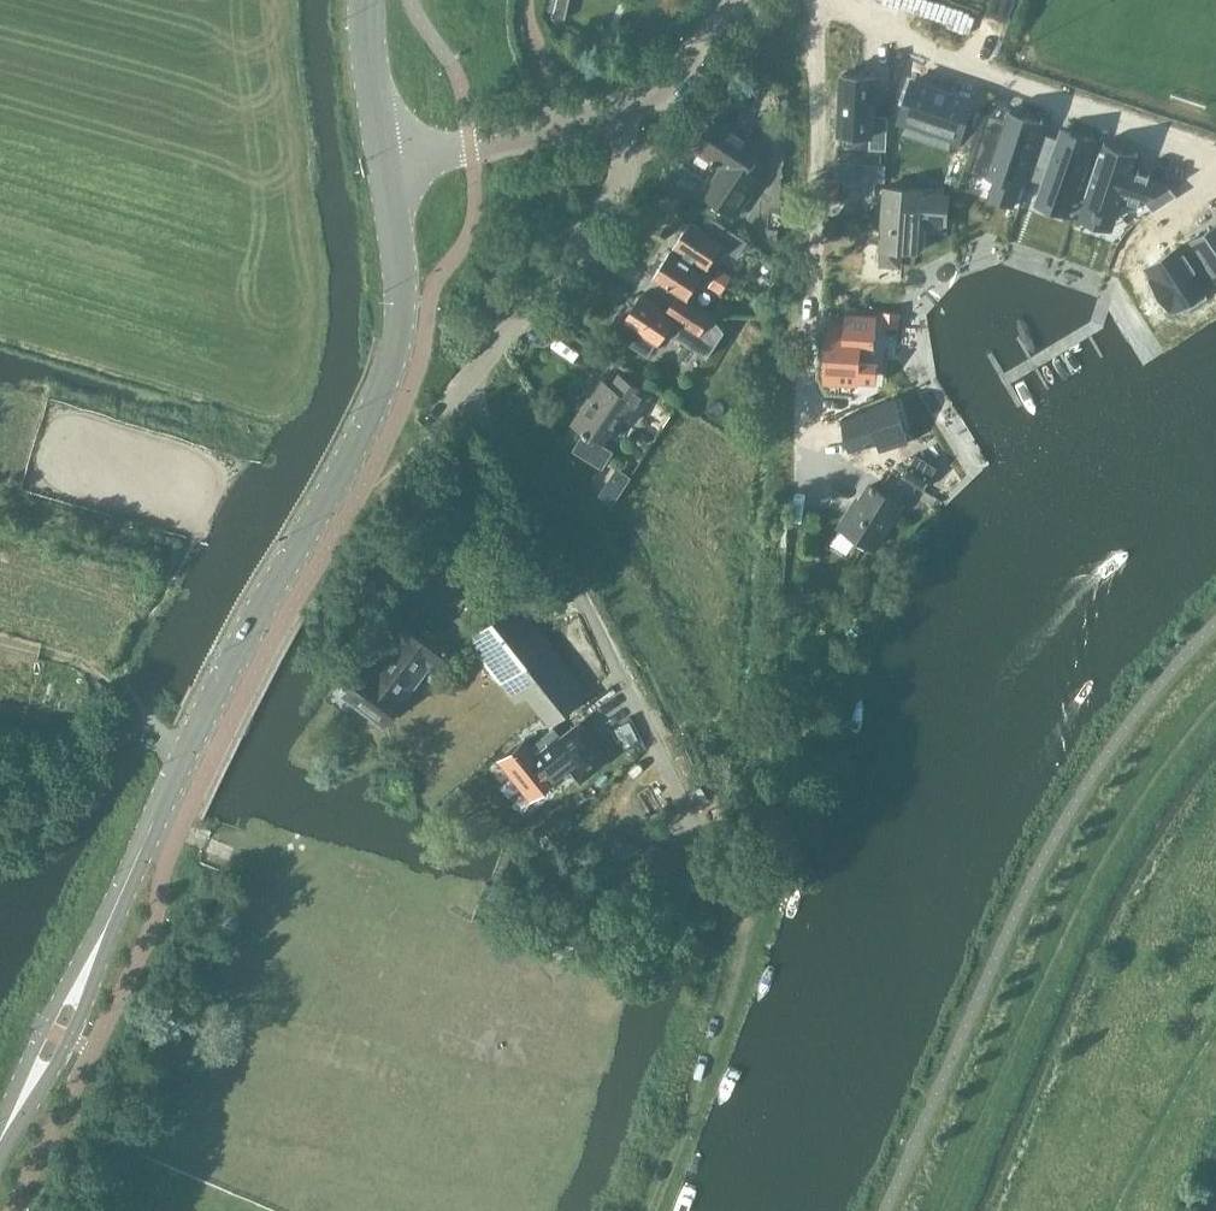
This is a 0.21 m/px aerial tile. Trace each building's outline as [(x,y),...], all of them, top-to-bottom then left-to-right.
[(542,10),(555,13),(554,17),(567,19),(571,0),(544,0),(542,10)] [(988,13),(1011,21),(1018,0),(992,0),(988,13)] [(843,74),(839,132),(870,134),(869,149),(886,150),(888,116),(874,115),(876,76),(843,74)] [(914,79),(898,128),(902,129),(905,119),(957,136),(954,145),(959,146),(975,99),(914,79)] [(1015,207),(1044,121),(1042,120),(1041,122),(1011,112),(1012,110),(1010,109),(1003,129),(989,124),(990,122),(988,121),(971,171),(974,172),(974,170),(996,177),(989,196),(1014,204),(1014,206),(1015,207)] [(737,217),(761,181),(747,171),(763,147),(719,118),(697,150),(725,169),(707,197),(737,217)] [(1036,163),(1031,178),(1044,182),(1040,196),(1072,207),(1095,141),(1063,130),(1050,168),(1036,163)] [(1105,144),(1083,208),(1096,212),(1095,215),(1103,217),(1104,215),(1117,219),(1124,198),(1143,204),(1168,182),(1133,170),(1138,155),(1105,144)] [(848,179),(876,181),(885,182),(886,166),(838,162),(837,178),(848,179)] [(846,193),(875,195),(876,181),(848,179),(846,193)] [(925,189),(888,186),(888,188),(885,187),(881,251),(882,251),(881,265),(902,267),(903,251),(921,252),(923,223),(950,225),(953,196),(925,194),(925,189)] [(749,241),(711,216),(703,228),(691,220),(689,223),(684,223),(678,231),(681,235),(675,245),(709,267),(723,246),(739,256),(749,241)] [(1190,241),(1215,280),(1215,225),(1190,241)] [(1179,249),(1147,270),(1175,312),(1207,291),(1179,249)] [(682,293),(690,297),(705,273),(671,252),(664,262),(658,262),(653,269),(656,274),(655,276),(682,293)] [(764,260),(758,269),(767,275),(773,266),(764,260)] [(721,267),(715,277),(726,284),(731,278),(732,275),(721,267)] [(715,277),(709,286),(720,293),(726,284),(715,277)] [(707,308),(690,297),(682,293),(669,313),(642,295),(625,321),(634,327),(626,340),(648,355),(657,342),(659,344),(668,331),(692,347),(700,335),(706,324),(712,315),(712,314),(706,310),(707,308)] [(899,328),(900,313),(885,312),(884,327),(899,328)] [(828,322),(824,381),(827,382),(856,384),(856,382),(871,383),(873,362),(859,362),(860,352),(872,353),(876,318),(848,315),(847,324),(828,322)] [(602,382),(573,425),(585,433),(578,443),(574,449),(591,459),(604,467),(614,451),(602,443),(622,414),(635,423),(653,397),(622,376),(614,388),(603,381),(602,382)] [(895,395),(844,416),(853,447),(881,440),(883,448),(908,441),(895,395)] [(898,473),(907,460),(899,455),(868,464),(871,471),(893,476),(895,472),(898,473)] [(902,477),(924,491),(938,468),(916,455),(902,477)] [(916,486),(903,479),(898,489),(910,496),(916,486)] [(620,494),(606,485),(600,494),(614,503),(620,494)] [(877,547),(903,505),(873,486),(857,512),(854,510),(843,527),(877,547)] [(417,526),(409,518),(395,532),(403,541),(417,526)] [(487,559),(476,569),(484,579),(496,569),(487,559)] [(469,638),(465,641),(514,702),(524,694),(548,725),(555,720),(581,698),(589,691),(518,606),(514,601),(479,630),(469,638)] [(464,611),(454,620),(456,622),(469,638),(479,630),(464,611)] [(434,669),(451,645),(452,643),(441,635),(412,613),(395,636),(396,637),(394,640),(401,646),(375,682),(362,672),(345,695),(385,726),(401,703),(395,699),(423,661),(434,669)] [(456,622),(441,635),(452,643),(457,649),(465,641),(467,640),(468,639),(469,638),(456,622)] [(855,624),(847,633),(856,640),(863,631),(855,624)] [(524,744),(505,759),(535,797),(553,783),(551,779),(568,766),(579,781),(607,759),(578,722),(559,737),(553,728),(528,749),(524,744)]
